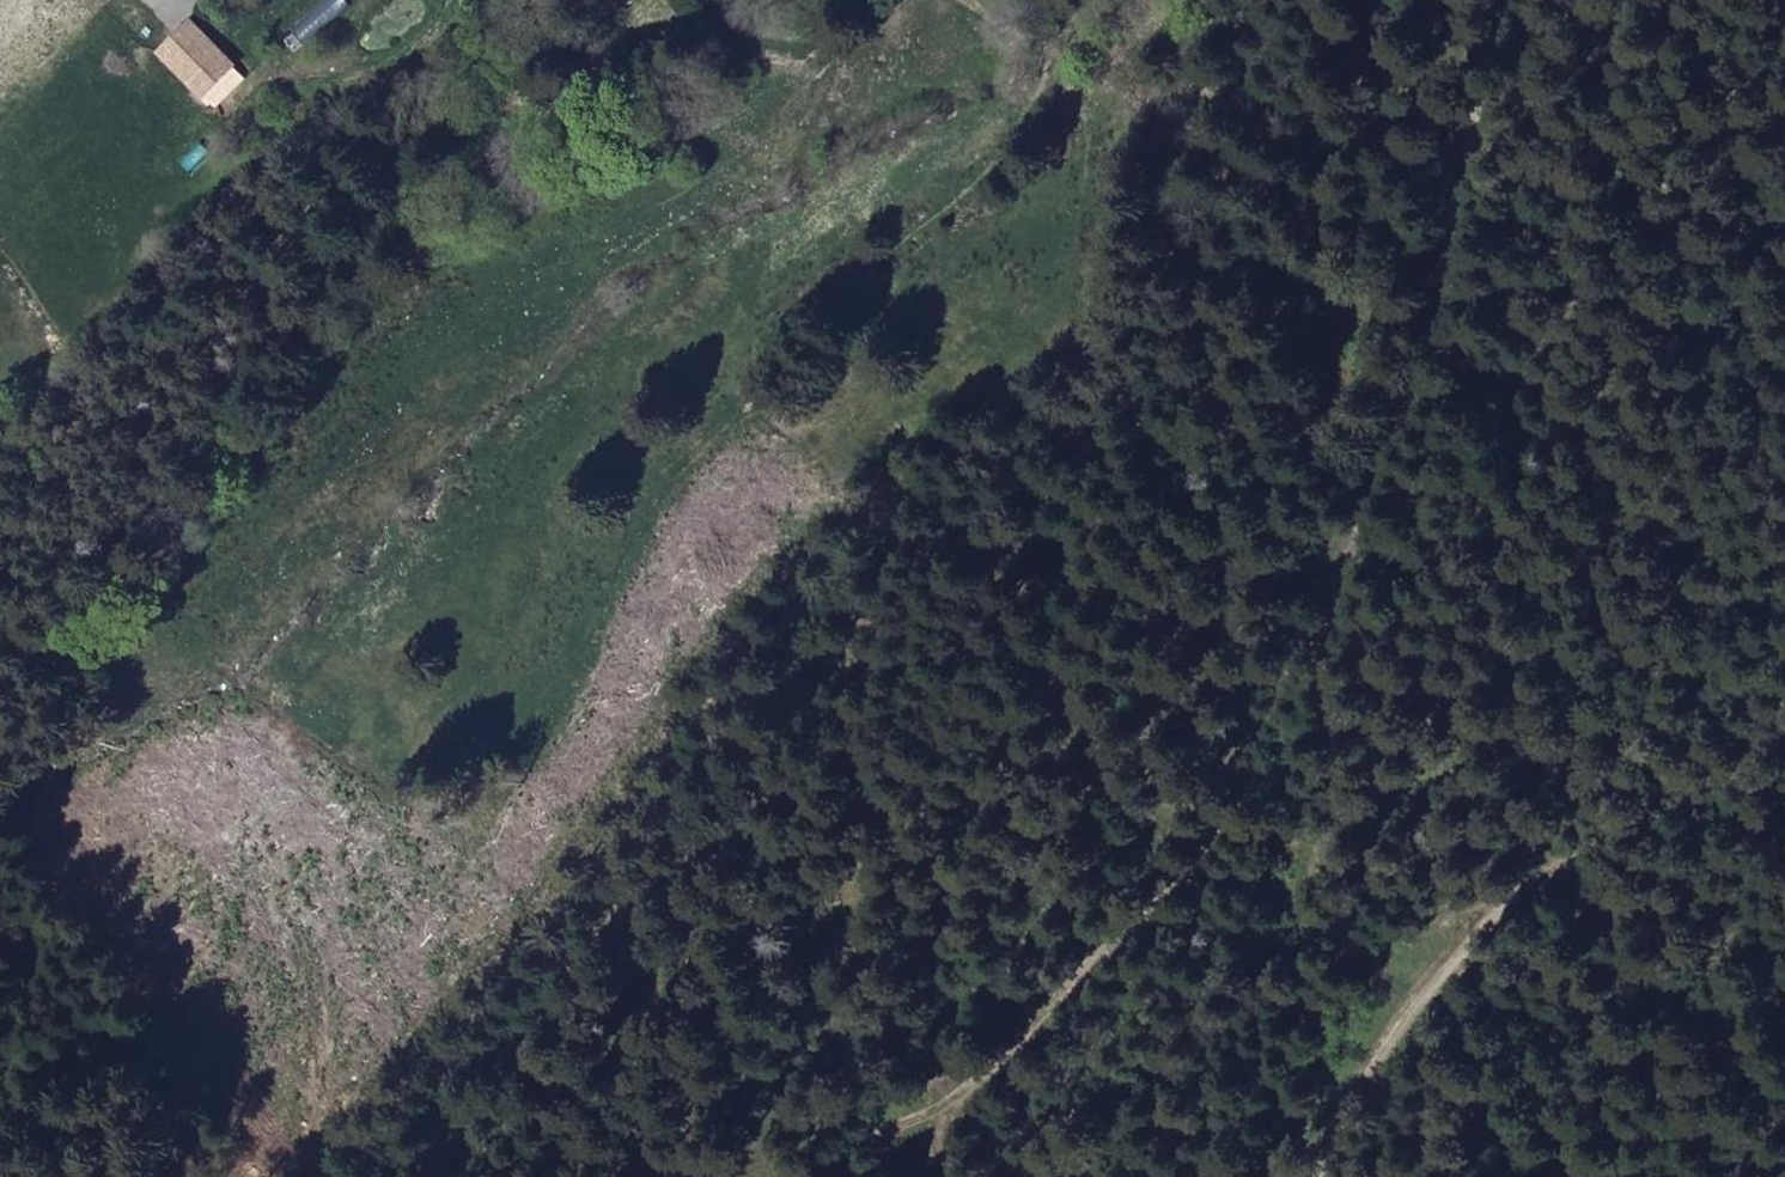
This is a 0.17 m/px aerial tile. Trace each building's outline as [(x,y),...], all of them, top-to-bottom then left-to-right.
[(228,64),(191,20),(160,48),(198,88),(228,64)]
